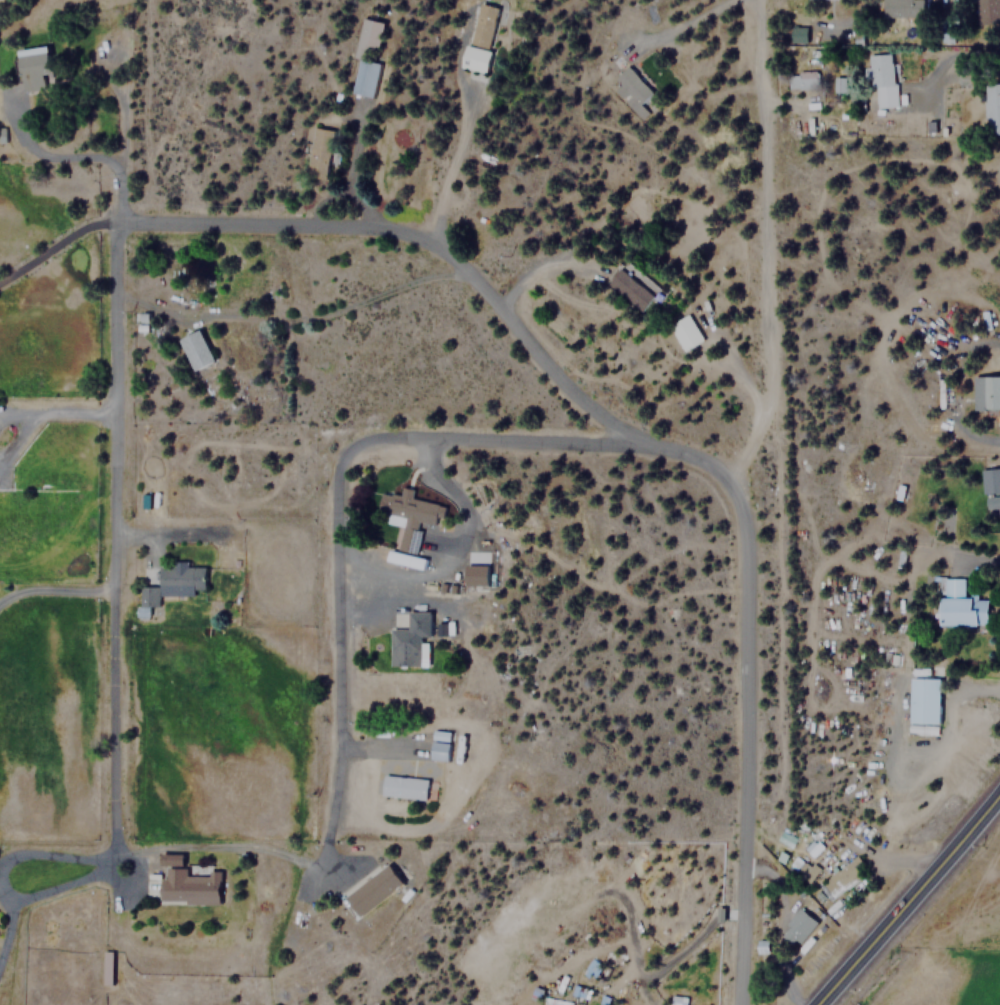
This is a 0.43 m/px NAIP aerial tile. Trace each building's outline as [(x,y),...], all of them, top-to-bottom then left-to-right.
[(922,0),(881,0),(881,17),(922,17),(922,0)] [(458,68),(484,73),(489,51),(487,50),(496,6),(476,2),(468,46),(463,44),(458,68)] [(348,93),(372,97),(378,62),(374,62),(382,21),(362,17),(348,93)] [(807,26),(791,26),(791,42),(807,42),(807,26)] [(14,49),(20,92),(43,89),(41,74),(49,73),(45,45),(14,49)] [(892,53),(869,54),(871,107),(894,106),(892,53)] [(639,103),(650,94),(628,65),(608,81),(638,119),(646,112),(639,103)] [(787,89),(817,89),(817,70),(787,70),(787,89)] [(833,92),(845,92),(845,76),(834,76),(833,92)] [(983,134),(999,134),(999,83),(983,83),(983,134)] [(638,312),(651,296),(617,268),(604,284),(638,312)] [(681,352),(702,340),(686,314),(666,325),(681,352)] [(177,339),(192,371),(213,362),(198,329),(177,339)] [(972,375),(972,411),(999,411),(999,375),(972,375)] [(397,551),(414,554),(420,523),(438,526),(442,505),(410,499),(412,489),(400,487),(398,496),(379,493),(376,512),(386,513),(385,520),(393,522),(394,516),(402,517),(397,551)] [(986,513),(997,513),(997,527),(999,527),(999,495),(986,495),(986,513)] [(405,556),(404,566),(424,568),(425,558),(405,556)] [(465,585),(488,585),(488,565),(465,565),(465,585)] [(159,594),(205,595),(205,567),(159,566),(158,585),(139,584),(139,616),(150,617),(150,606),(159,607),(159,594)] [(963,577),(938,577),(938,625),(986,625),(987,596),(963,596),(963,577)] [(427,666),(427,638),(430,638),(430,611),(408,611),(408,629),(389,629),(389,666),(427,666)] [(909,722),(938,722),(938,678),(909,678),(909,722)] [(448,761),(449,731),(431,730),(430,760),(448,761)] [(381,796),(425,800),(427,779),(383,775),(381,796)] [(822,847),(814,839),(804,849),(812,856),(822,847)] [(816,869),(795,855),(788,866),(809,880),(816,869)] [(832,898),(866,872),(853,856),(820,882),(832,898)] [(402,883),(387,864),(344,898),(359,917),(402,883)] [(185,874),(186,867),(161,867),(161,902),(217,903),(218,875),(185,874)] [(795,945),(814,919),(803,911),(784,937),(795,945)]
